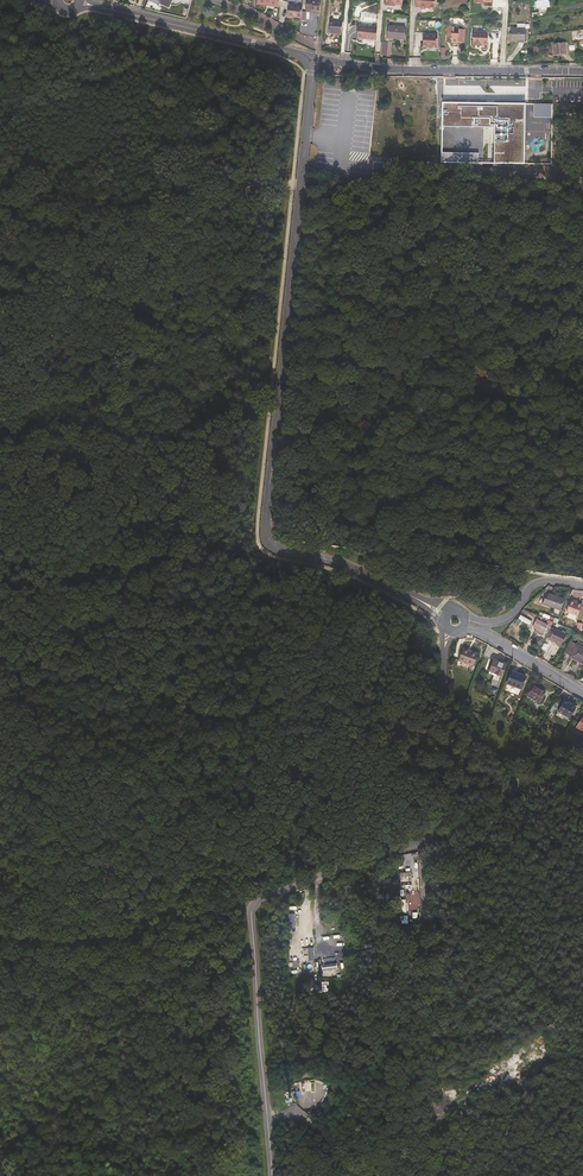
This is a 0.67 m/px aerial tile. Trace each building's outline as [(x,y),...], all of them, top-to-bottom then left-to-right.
[(148,1),(159,5),(160,4),(169,8),(173,0),(149,0),(148,1)] [(321,1),(317,0),(312,0),(311,11),(311,13),(320,14),(321,1)] [(435,0),(415,0),(415,7),(421,7),(421,9),(425,9),(426,8),(434,8),(435,0)] [(533,8),(549,6),(549,0),(547,0),(533,1),(533,8)] [(288,4),(287,16),(302,17),(302,11),(303,6),(288,4)] [(332,20),(330,32),(342,33),(343,21),(332,20)] [(300,34),(316,36),(317,23),(301,21),(300,34)] [(517,28),(511,28),(511,41),(525,41),(525,28),(525,24),(517,24),(517,28)] [(378,27),(359,25),(358,36),(367,37),(367,39),(377,40),(378,27)] [(403,38),(404,27),(389,26),(388,37),(403,38)] [(452,38),(451,43),(454,43),(459,43),(459,42),(464,43),(465,30),(459,30),(459,29),(455,29),(455,28),(448,27),(448,38),(452,38)] [(582,31),(572,32),(573,39),(582,38),(582,31)] [(482,45),(488,46),(489,33),(474,32),(473,46),(479,46),(479,45),(482,45)] [(438,35),(424,34),(423,47),(437,48),(438,35)] [(554,56),(567,54),(566,42),(553,44),(554,56)] [(482,96),(482,85),(464,85),(464,95),(482,96)] [(521,161),(522,103),(444,102),(443,124),(493,125),(493,160),(521,161)] [(531,115),(549,116),(549,113),(544,113),(545,104),(532,103),(531,115)] [(444,160),(478,160),(478,151),(444,150),(444,160)] [(544,604),(561,610),(564,599),(554,596),(554,595),(548,593),(546,598),(545,598),(543,604),(544,604)] [(575,602),(575,600),(571,599),(567,612),(579,615),(582,604),(575,602)] [(537,619),(533,626),(544,632),(548,625),(537,619)] [(555,629),(554,629),(550,627),(545,637),(561,645),(566,634),(555,629)] [(570,640),(563,652),(570,656),(577,644),(570,640)] [(577,644),(570,656),(582,664),(582,647),(577,644)] [(473,666),(478,653),(472,651),(471,652),(463,649),(459,660),(473,666)] [(507,664),(495,659),(490,670),(493,672),(503,675),(507,664)] [(521,688),(526,676),(512,671),(507,683),(521,688)] [(532,684),(526,694),(539,702),(545,692),(532,684)] [(565,700),(558,711),(570,718),(576,707),(565,700)] [(412,883),(412,872),(401,872),(401,884),(412,883)] [(527,1048),(532,1055),(539,1051),(535,1043),(527,1048)]
